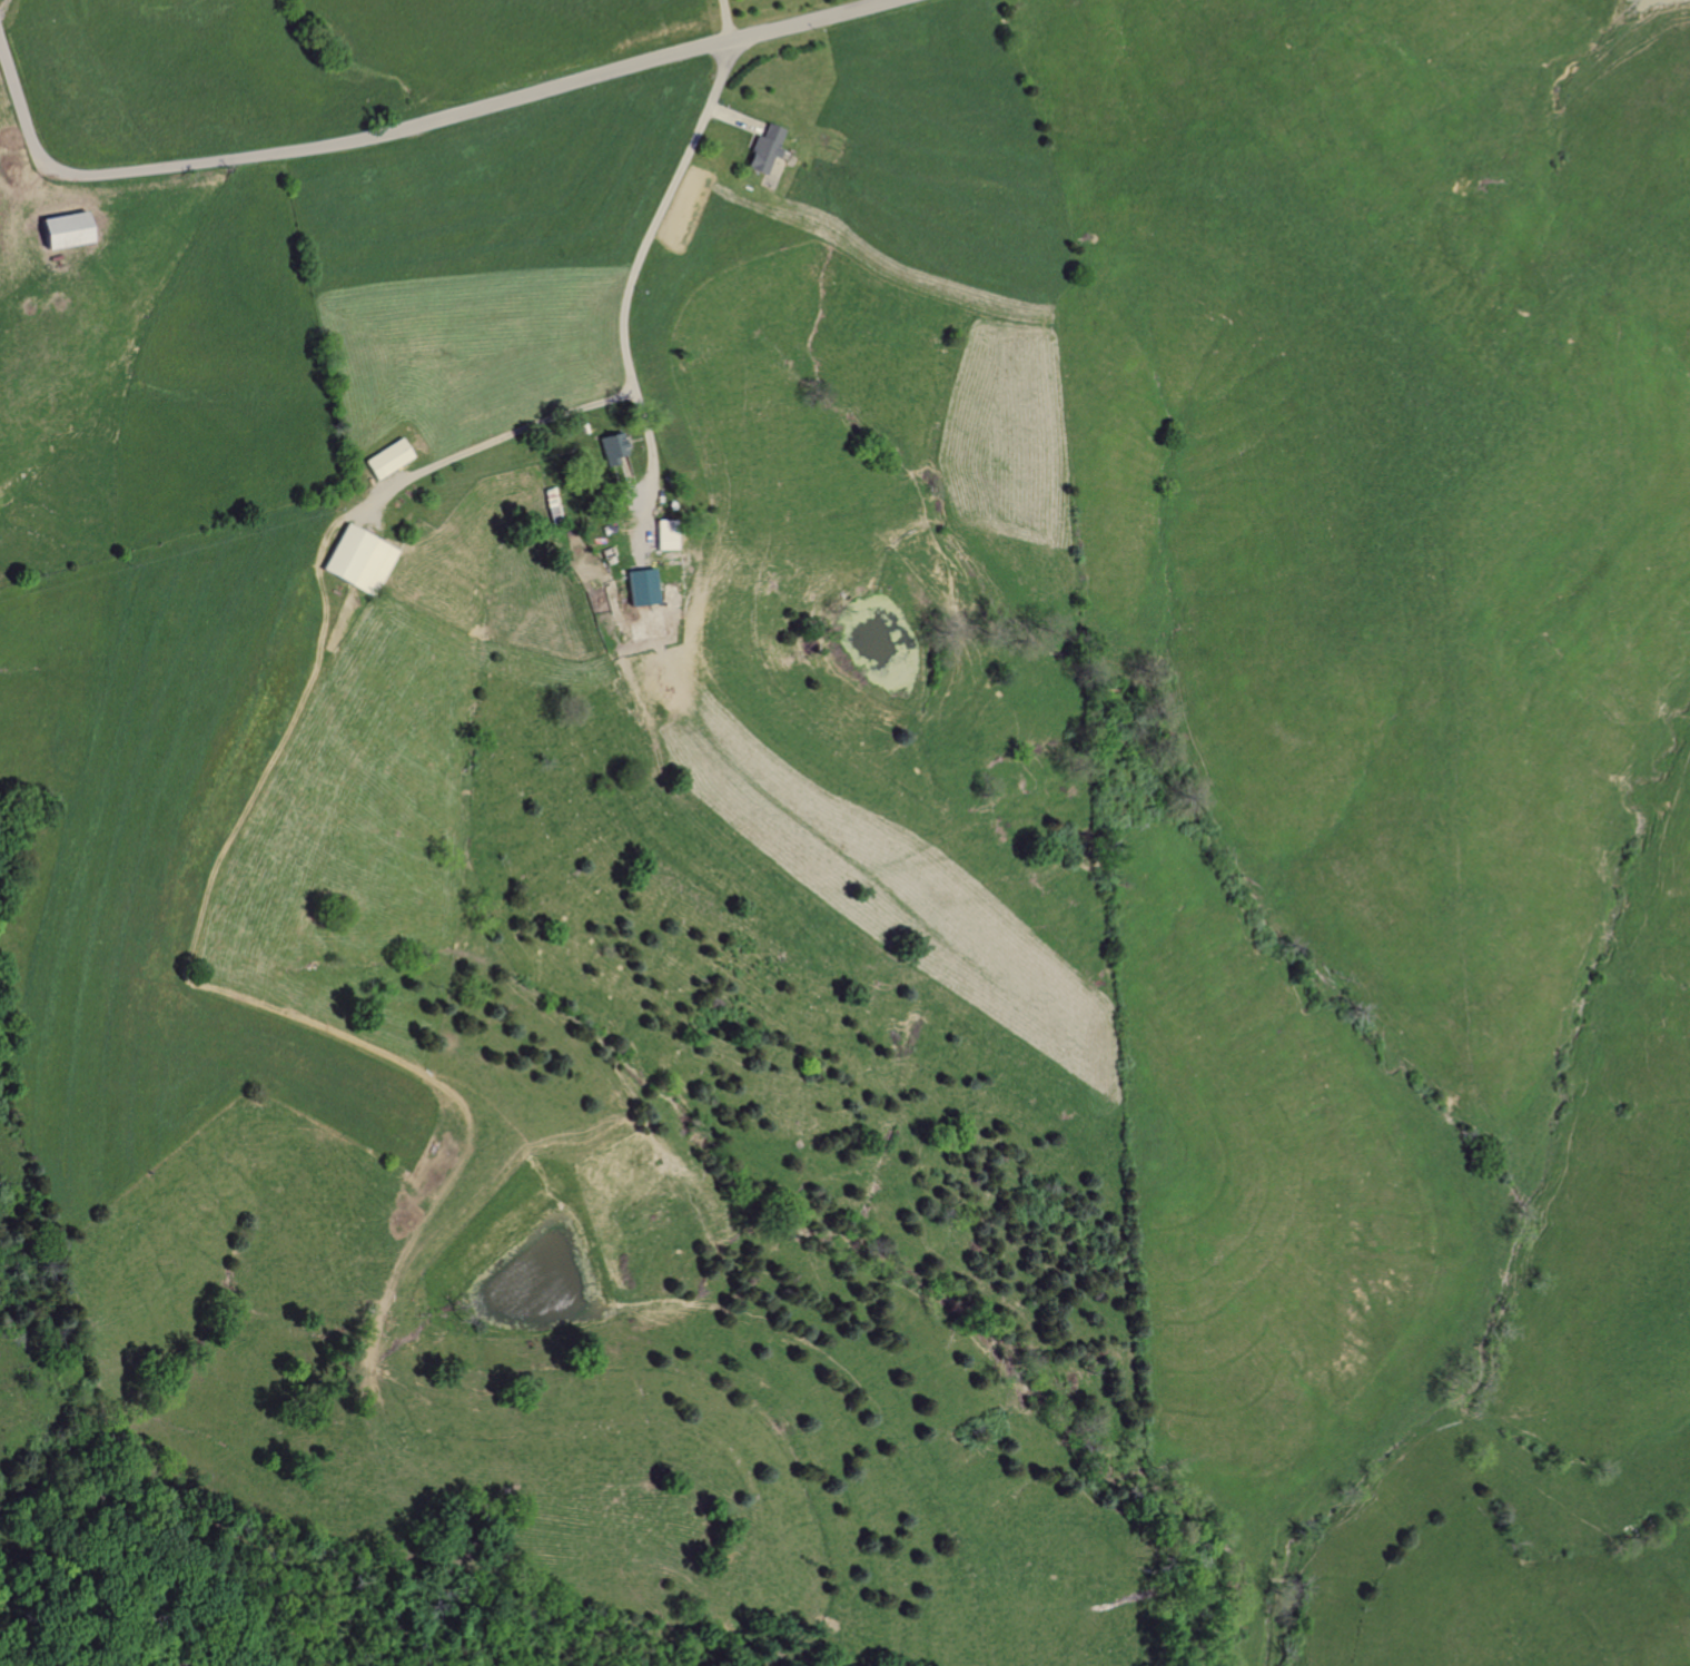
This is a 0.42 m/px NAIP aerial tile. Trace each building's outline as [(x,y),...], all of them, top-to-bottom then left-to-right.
[(742,166),(762,175),(770,156),(772,157),(783,130),(765,123),(760,136),(755,134),(742,166)] [(36,217),(39,247),(84,243),(82,212),(36,217)] [(621,432),(597,437),(603,464),(626,458),(621,432)] [(362,460),(373,480),(412,458),(401,438),(362,460)] [(654,550),(673,549),(673,520),(654,520),(654,550)] [(319,571),(361,590),(365,581),(378,587),(396,549),(342,523),(319,571)] [(653,604),(652,569),(625,570),(627,605),(653,604)]
